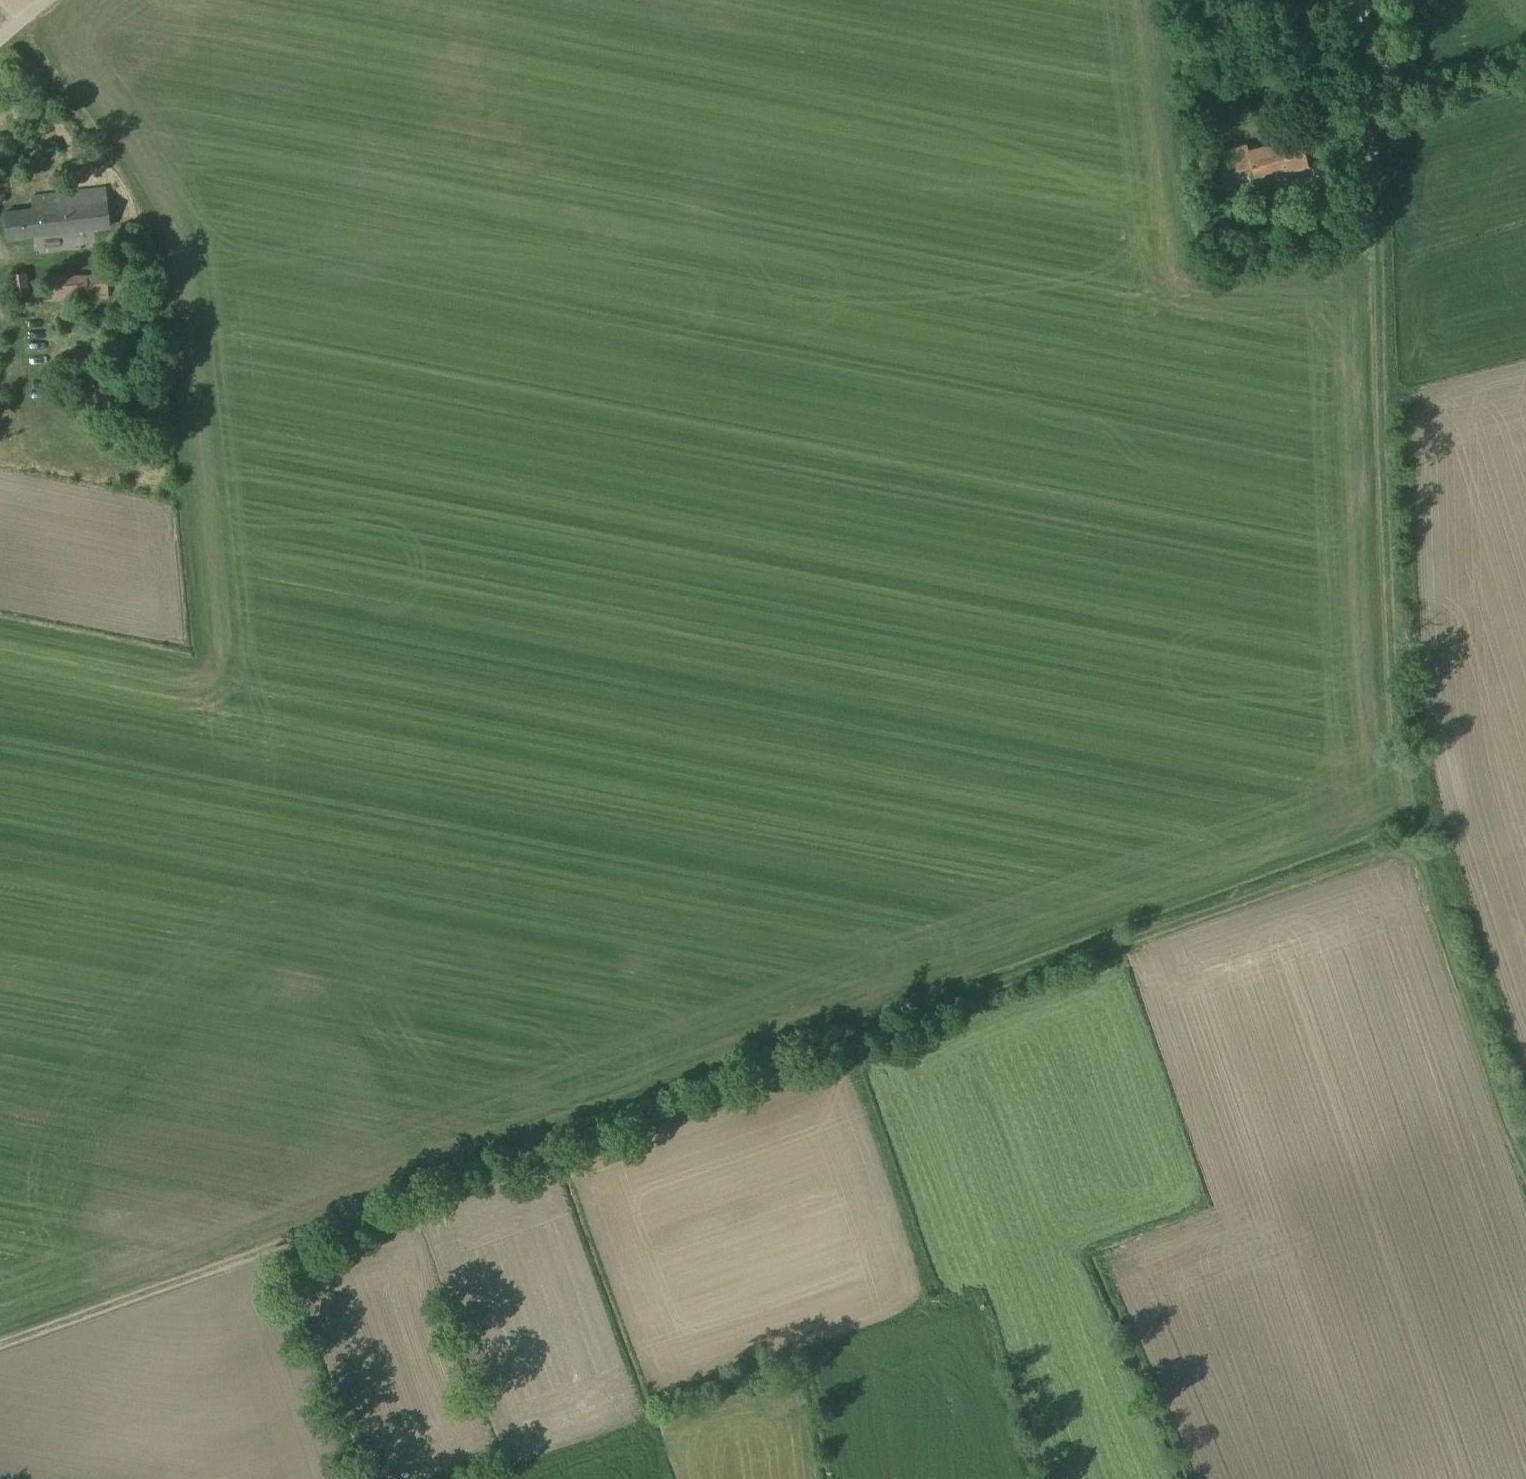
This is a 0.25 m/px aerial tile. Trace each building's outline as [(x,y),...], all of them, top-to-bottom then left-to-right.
[(1307,164),(1298,130),(1281,134),(1283,140),(1247,150),(1246,144),(1224,150),(1230,170),(1250,164),(1254,178),(1307,164)] [(33,208),(5,212),(7,238),(111,225),(106,187),(32,195),(33,208)] [(26,293),(29,293),(26,271),(12,273),(14,295),(17,294),(18,302),(26,301),(26,293)] [(45,297),(88,295),(88,298),(110,297),(108,273),(44,277),(45,297)]
